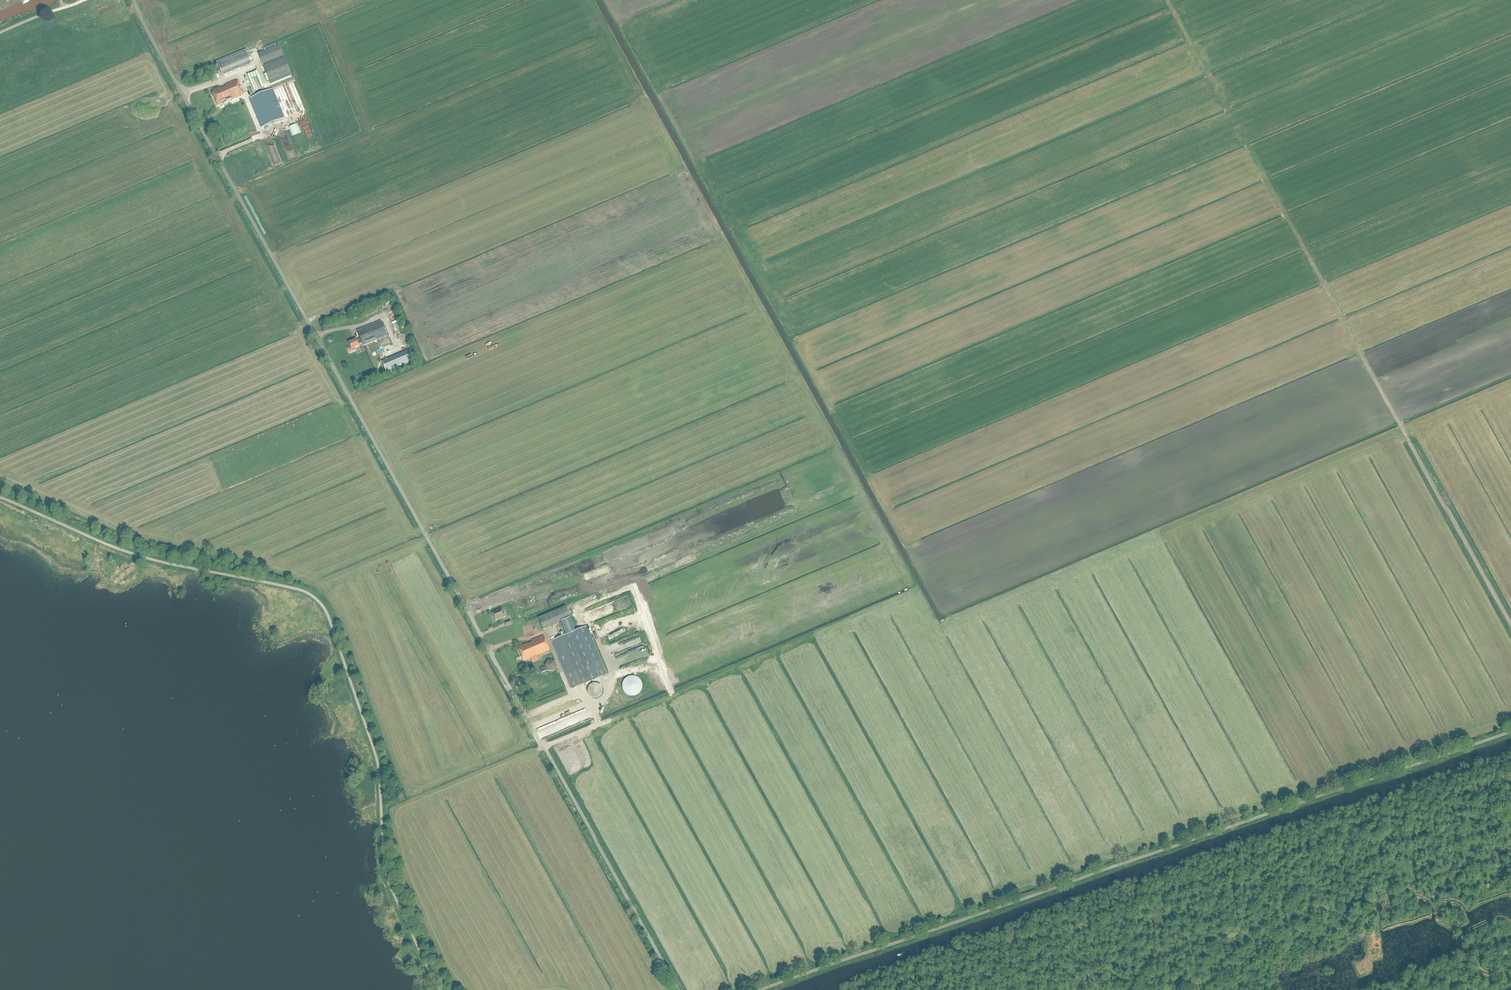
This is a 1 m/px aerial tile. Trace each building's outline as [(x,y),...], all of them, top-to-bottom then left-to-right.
[(87,31),(103,25),(100,19),(85,25),(87,31)] [(259,54),(271,85),(292,77),(279,46),(259,54)] [(218,62),(219,66),(214,68),(216,73),(221,72),(223,76),(252,64),(250,60),(246,50),(218,62)] [(218,106),(244,95),(238,81),(226,86),(226,88),(222,89),(222,88),(212,92),(218,106)] [(261,128),(285,118),(272,89),(249,99),(261,128)] [(383,309),(381,305),(364,312),(366,317),(383,309)] [(388,321),(391,328),(397,326),(394,318),(388,321)] [(359,346),(358,344),(362,343),(363,346),(387,336),(381,321),(357,331),(360,339),(357,340),(356,340),(349,343),(350,347),(347,348),(349,353),(356,350),(355,348),(359,346)] [(400,366),(396,357),(382,363),(386,372),(400,366)] [(443,544),(473,533),(470,526),(440,537),(443,544)] [(614,609),(632,605),(630,594),(611,599),(614,609)] [(543,630),(570,618),(565,606),(538,618),(543,630)] [(501,608),(496,610),(497,611),(492,613),(493,617),(494,617),(496,621),(505,617),(501,608)] [(551,641),(566,676),(571,689),(606,674),(587,627),(551,641)] [(524,661),(549,651),(543,636),(532,641),(532,643),(528,644),(527,643),(518,647),(524,661)] [(643,650),(643,653),(649,652),(647,645),(639,646),(640,650),(643,650)] [(548,660),(544,665),(547,671),(553,671),(557,667),(555,661),(548,660)] [(642,684),(641,683),(641,682),(641,681),(640,680),(639,679),(639,678),(638,678),(637,677),(636,677),(635,677),(635,676),(634,676),(633,676),(632,676),(631,676),(630,676),(629,676),(629,677),(628,677),(627,678),(626,678),(626,679),(625,679),(624,680),(624,681),(623,681),(623,682),(623,683),(622,684),(622,685),(622,686),(622,687),(622,688),(622,689),(623,690),(623,691),(624,691),(624,692),(625,693),(626,694),(627,695),(628,695),(629,696),(630,696),(631,696),(632,696),(633,696),(634,696),(635,696),(636,695),(637,695),(638,694),(639,694),(639,693),(640,693),(640,692),(641,691),(641,690),(642,689),(642,688),(642,687),(642,686),(642,685),(642,684)] [(588,694),(590,696),(592,697),(594,698),(597,698),(599,697),(601,695),(602,693),(602,690),(602,688),(600,686),(599,684),(596,683),(594,683),(592,684),(590,685),(588,687),(587,689),(587,692),(588,694)] [(543,710),(566,702),(564,697),(532,708),(534,715),(544,712),(543,710)] [(587,702),(555,713),(557,718),(589,707),(587,702)] [(588,715),(591,713),(588,707),(575,715),(577,720),(586,715),(585,713),(586,712),(588,715)] [(573,717),(543,727),(545,735),(575,724),(573,717)]
